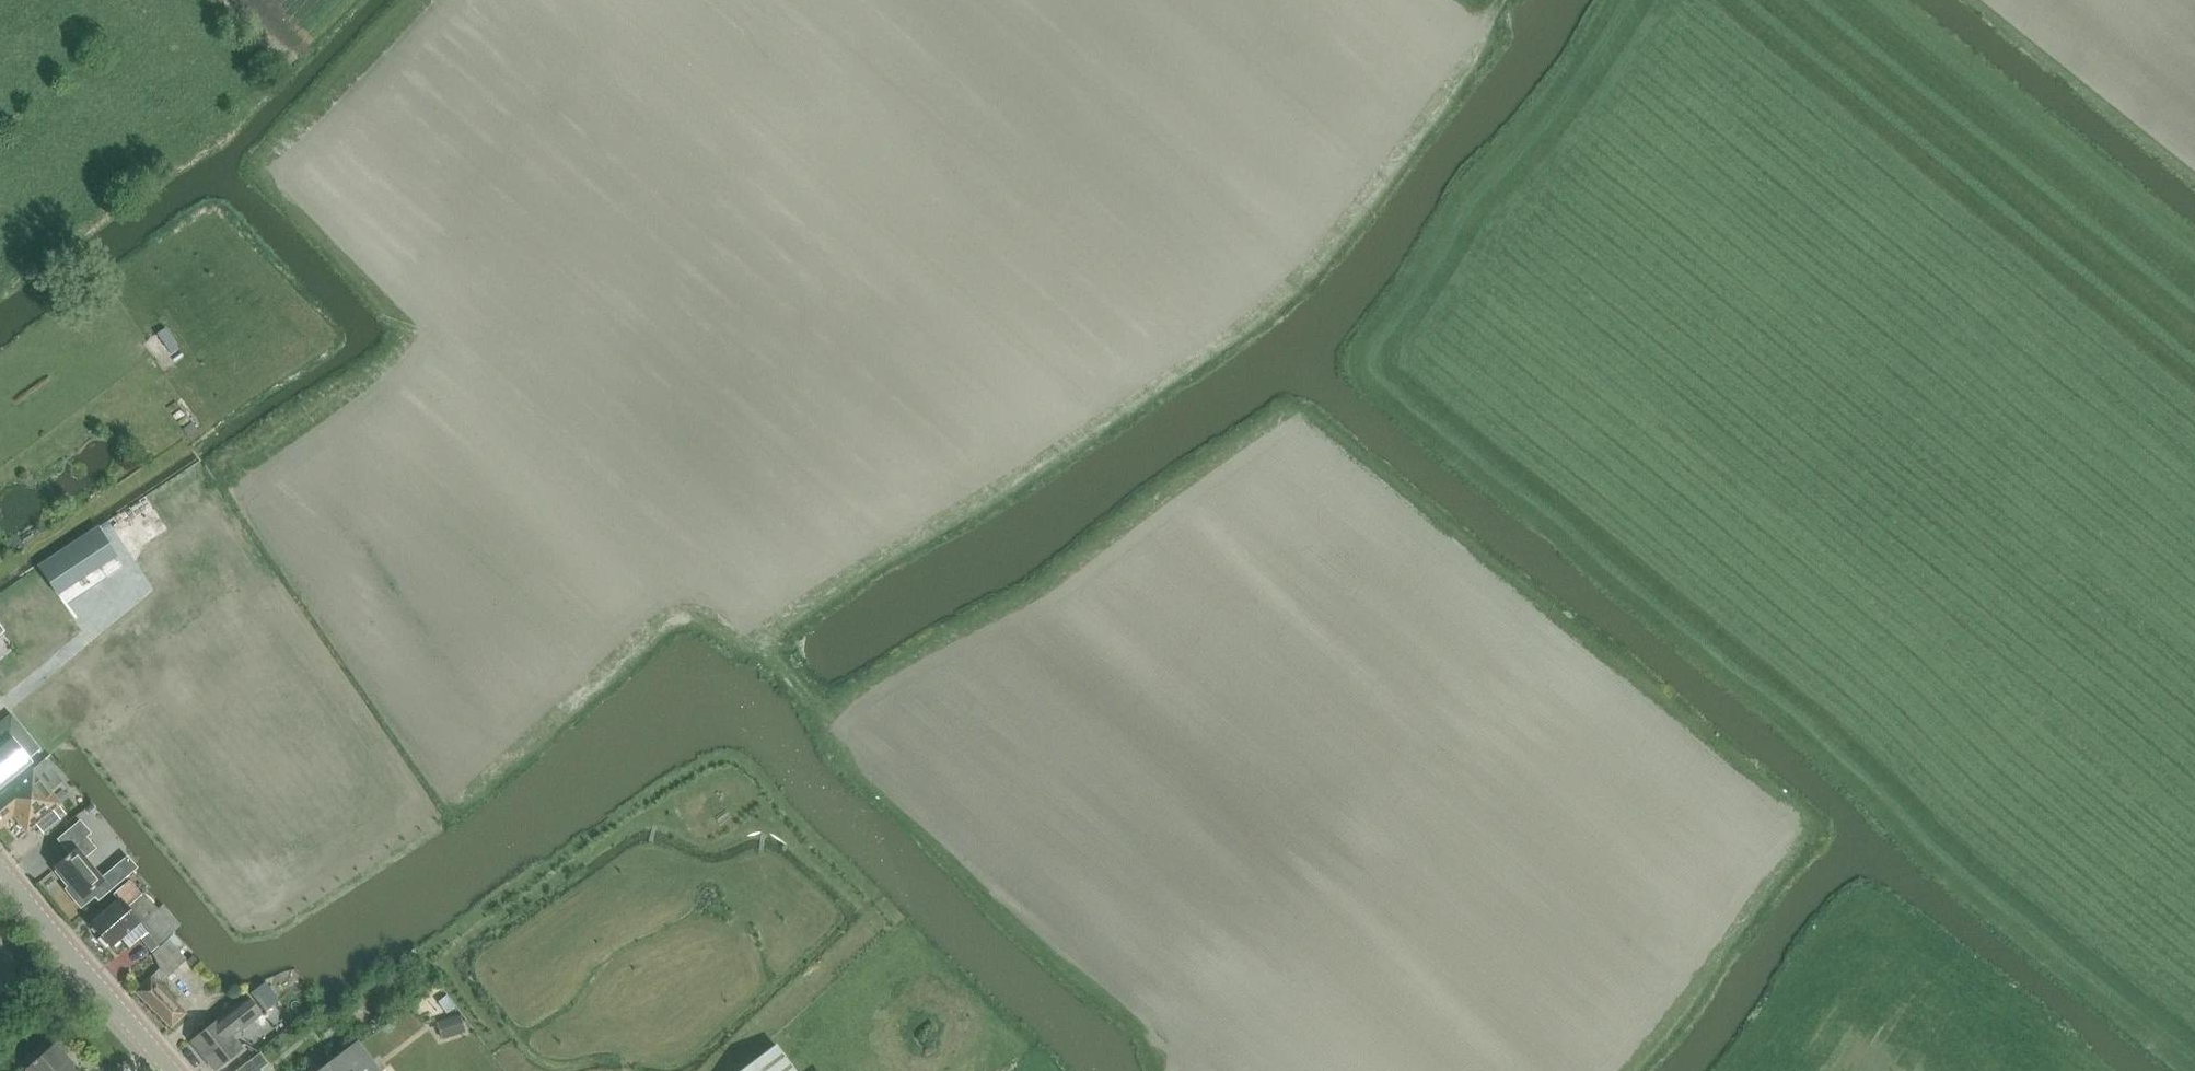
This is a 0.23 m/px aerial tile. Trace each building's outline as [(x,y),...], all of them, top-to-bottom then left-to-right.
[(165,328),(156,334),(167,352),(168,351),(171,354),(179,348),(165,328)] [(57,594),(116,555),(98,528),(39,566),(57,594)] [(0,640),(0,659),(10,650),(0,640)] [(0,742),(0,788),(32,762),(28,758),(9,734),(0,742)] [(60,804),(33,770),(0,796),(0,826),(13,815),(26,831),(36,824),(43,833),(60,819),(56,814),(53,810),(59,805),(60,804)] [(56,814),(60,819),(66,814),(59,805),(53,810),(56,814)] [(59,841),(72,856),(56,869),(71,886),(67,890),(82,908),(96,896),(93,891),(95,890),(99,895),(110,886),(87,858),(99,848),(86,833),(89,830),(82,822),(59,841)] [(118,900),(90,925),(110,947),(120,938),(139,922),(148,933),(140,939),(152,954),(174,931),(156,910),(142,894),(131,880),(114,895),(118,900)] [(174,933),(167,939),(168,940),(177,949),(183,943),(174,933)] [(186,1013),(185,1011),(192,1004),(168,979),(187,960),(187,959),(177,949),(168,940),(154,954),(159,970),(150,978),(149,977),(136,990),(172,1027),(186,1013)] [(193,952),(187,959),(187,960),(191,964),(195,964),(200,959),(193,952)] [(265,982),(250,993),(262,1009),(265,1011),(279,1000),(265,982)] [(233,1038),(262,1014),(265,1012),(265,1011),(262,1009),(259,1011),(246,995),(192,1041),(216,1070),(242,1048),(233,1038)] [(462,1015),(445,1020),(450,1037),(467,1032),(462,1015)] [(329,1020),(319,1028),(327,1039),(337,1031),(329,1020)] [(318,1070),(381,1070),(357,1041),(318,1070)] [(26,1068),(29,1070),(73,1070),(64,1060),(67,1057),(55,1042),(26,1068)] [(777,1048),(746,1070),(794,1070),(777,1048)] [(236,1070),(263,1070),(262,1069),(269,1063),(261,1052),(236,1070)]
